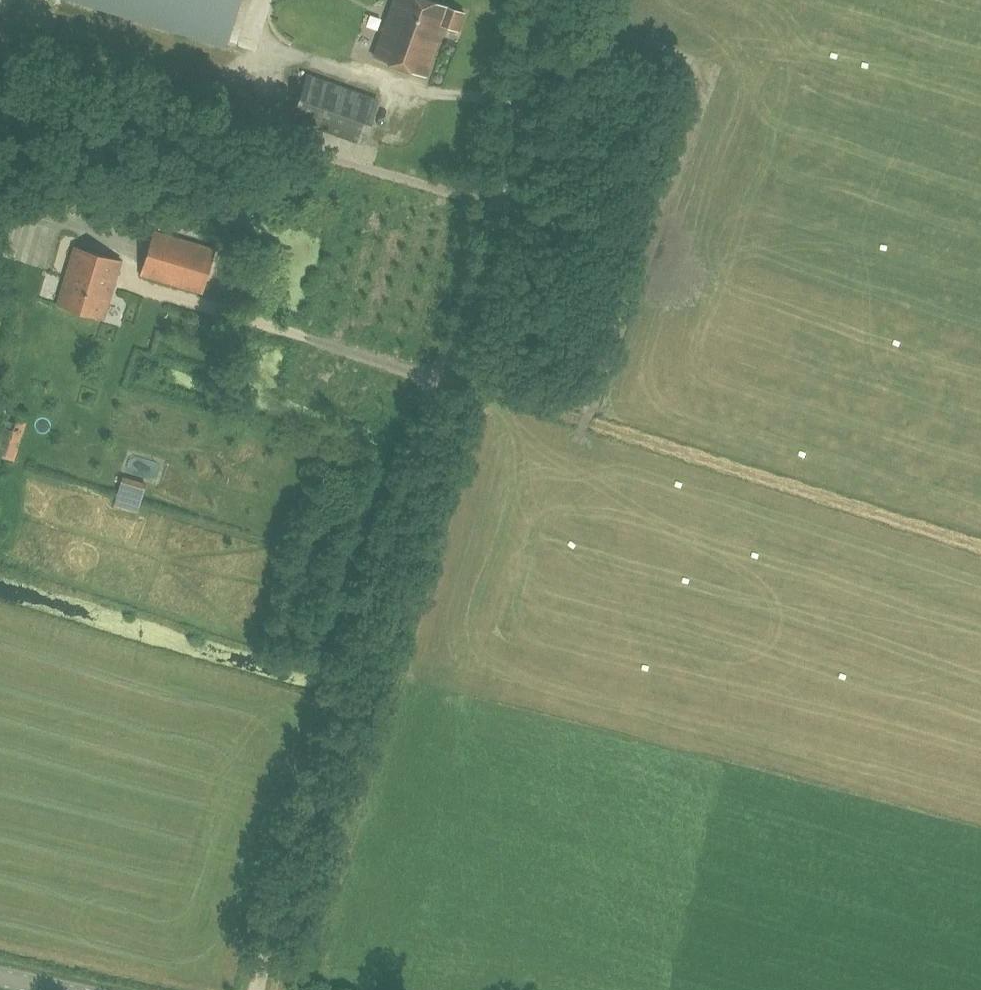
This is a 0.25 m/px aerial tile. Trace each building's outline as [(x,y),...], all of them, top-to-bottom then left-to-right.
[(226,53),(242,0),(48,0),(226,53)] [(427,75),(445,24),(458,29),(464,12),(430,0),(396,0),(376,57),(427,75)] [(379,99),(308,75),(293,119),(364,143),(379,99)] [(153,230),(140,274),(203,293),(216,249),(153,230)] [(122,260),(76,246),(58,304),(104,318),(122,260)] [(3,406),(0,417),(0,456),(14,460),(29,415),(3,406)] [(129,482),(125,509),(149,512),(152,485),(129,482)]
